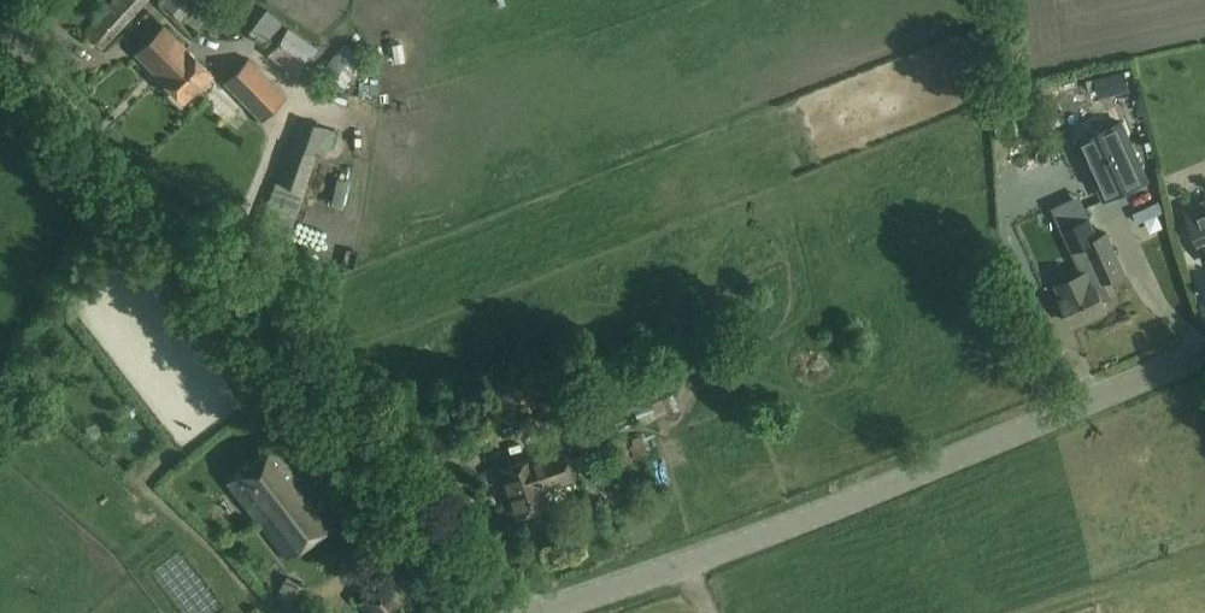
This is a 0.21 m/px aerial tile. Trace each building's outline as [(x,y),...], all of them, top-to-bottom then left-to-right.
[(148,0),(111,0),(82,31),(102,50),(148,0)] [(160,2),(180,20),(197,0),(162,0),(160,2)] [(267,40),(281,15),(263,5),(250,30),(267,40)] [(269,43),(295,63),(312,42),(286,22),(269,43)] [(171,62),(186,47),(163,25),(136,52),(159,75),(172,63),(171,62)] [(326,68),(349,81),(366,51),(343,38),(326,68)] [(172,63),(159,75),(158,76),(183,101),(199,85),(200,86),(212,74),(186,47),(171,62),(172,63)] [(261,121),(286,95),(248,57),(223,82),(261,121)] [(1095,78),(1099,94),(1128,87),(1124,71),(1095,78)] [(325,127),(301,119),(291,146),(288,145),(280,171),(258,226),(288,238),(317,155),(315,155),(325,127)] [(1147,179),(1121,122),(1078,141),(1104,199),(1147,179)] [(1133,213),(1137,222),(1158,212),(1154,203),(1133,213)] [(1186,212),(1200,246),(1204,244),(1204,203),(1186,212)] [(1077,223),(1063,230),(1082,274),(1055,286),(1063,303),(1060,305),(1067,321),(1070,320),(1072,324),(1114,305),(1104,282),(1124,273),(1106,234),(1085,243),(1082,236),(1077,223)] [(275,269),(283,261),(276,252),(267,260),(275,269)] [(632,406),(639,425),(680,409),(672,390),(632,406)] [(285,558),(329,524),(338,517),(279,440),(226,481),(285,558)] [(309,463),(323,452),(314,441),(300,452),(309,463)] [(502,493),(506,491),(507,493),(515,515),(548,504),(543,489),(571,480),(561,450),(536,458),(536,457),(495,471),(502,493)] [(275,584),(286,606),(307,596),(297,574),(275,584)] [(365,612),(421,612),(392,577),(356,602),(365,612)]
